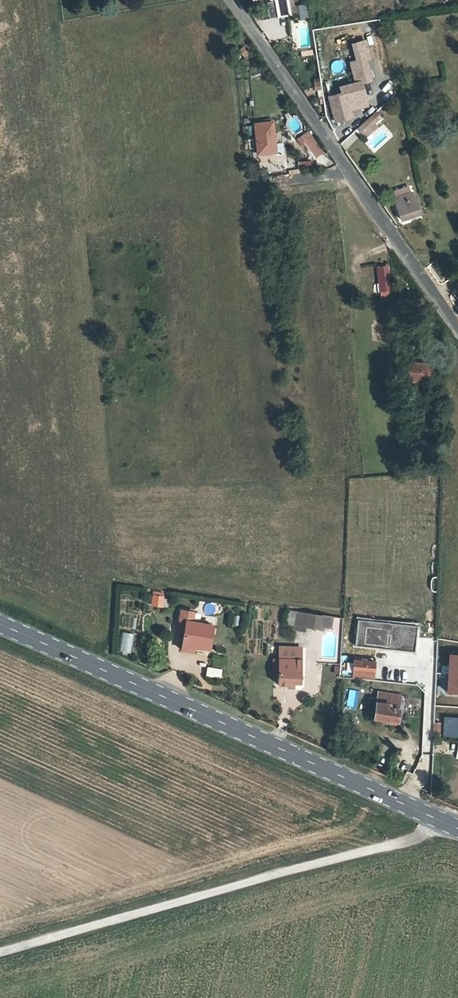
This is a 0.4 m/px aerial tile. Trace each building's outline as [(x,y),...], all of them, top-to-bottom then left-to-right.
[(305,4),(297,5),(299,19),(307,18),(305,4)] [(295,13),(294,5),(281,7),(282,15),(295,13)] [(286,26),(269,25),(269,36),(286,37),(286,26)] [(370,40),(361,42),(363,58),(372,57),(370,40)] [(350,100),(363,98),(363,94),(365,94),(363,84),(344,86),(344,95),(334,97),(334,102),(350,100)] [(363,98),(350,100),(351,107),(364,105),(363,98)] [(350,100),(334,102),(333,102),(336,118),(352,116),(351,107),(350,100)] [(358,123),(362,128),(381,111),(377,107),(358,123)] [(257,121),(259,151),(277,150),(274,120),(257,121)] [(345,149),(360,138),(355,132),(340,143),(345,149)] [(313,154),(317,152),(325,164),(332,158),(319,140),(308,146),(313,154)] [(414,193),(396,197),(401,218),(419,214),(414,193)] [(388,263),(379,265),(381,289),(390,288),(388,263)] [(392,305),(404,305),(404,297),(392,297),(392,305)] [(409,363),(407,379),(432,382),(434,363),(420,362),(419,364),(409,363)] [(152,591),(150,600),(160,602),(162,593),(152,591)] [(179,617),(185,618),(191,619),(193,609),(181,607),(179,617)] [(294,627),(304,629),(305,624),(320,627),(320,624),(322,613),(297,609),(294,627)] [(322,613),(320,624),(330,625),(331,614),(322,613)] [(232,615),(231,626),(240,626),(240,615),(232,615)] [(181,641),(193,644),(199,645),(200,621),(185,618),(181,641)] [(199,645),(208,646),(211,623),(200,621),(199,645)] [(367,625),(365,646),(414,651),(416,631),(367,625)] [(130,654),(136,635),(124,631),(118,651),(130,654)] [(300,655),(300,647),(281,646),(279,654),(300,655)] [(446,689),(457,690),(457,652),(449,652),(446,689)] [(299,660),(300,655),(279,654),(279,659),(278,684),(288,685),(288,682),(300,683),(302,661),(299,660)] [(353,658),(352,671),(375,673),(376,661),(353,658)] [(206,676),(221,678),(223,668),(207,666),(206,676)] [(377,691),(373,717),(396,721),(401,694),(377,691)] [(444,735),(457,735),(457,718),(444,718),(444,735)] [(418,739),(417,756),(431,757),(432,740),(418,739)]
